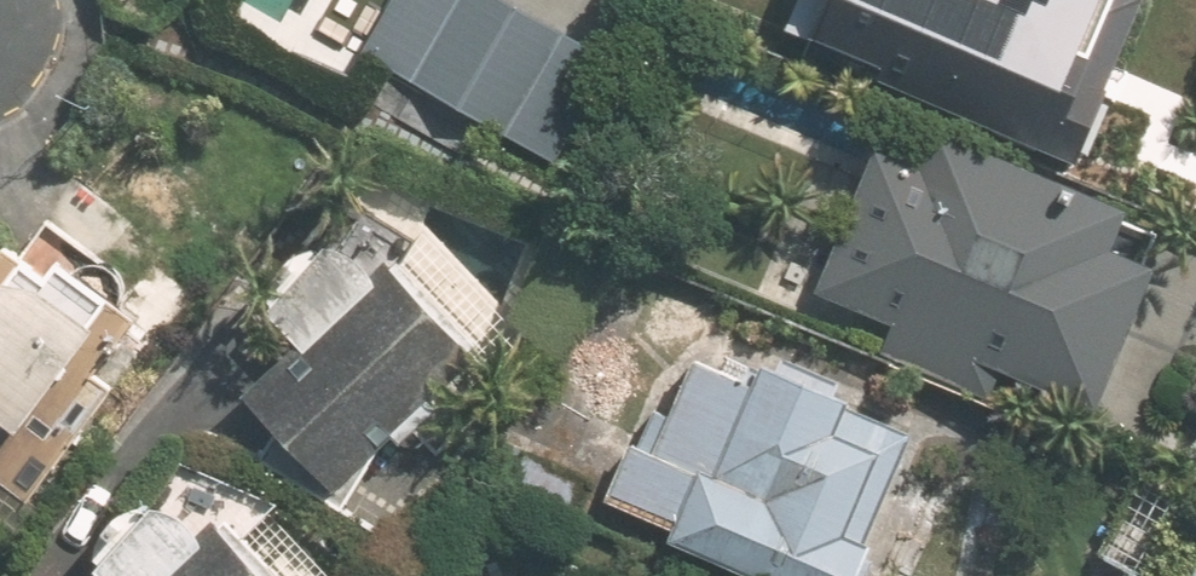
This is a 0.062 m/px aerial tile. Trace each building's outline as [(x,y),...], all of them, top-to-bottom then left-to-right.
[(367,54),(553,162),(611,59),(507,0),(397,0),(367,54)] [(883,78),(1078,160),(1117,68),(1099,60),(1124,0),(915,0),(883,78)] [(1128,213),(936,134),(920,172),(873,151),(814,292),(888,322),(878,350),(986,395),(998,367),(1100,410),(1158,269),(1113,251),(1128,213)] [(256,233),(144,149),(110,195),(86,176),(25,256),(14,247),(0,265),(0,521),(19,535),(42,503),(32,496),(112,390),(93,377),(118,343),(152,371),(256,233)] [(384,280),(353,246),(279,312),(310,347),(256,394),(342,491),(495,356),(409,259),(384,280)] [(787,357),(781,370),(771,366),(759,393),(693,365),(671,416),(651,409),(634,448),(629,446),(606,501),(676,529),(671,541),(754,575),(868,575),(880,547),(873,543),(918,439),(846,409),(852,396),(838,391),(843,380),(787,357)] [(476,472),(586,517),(601,481),(541,457),(550,435),(510,417),(476,472)] [(1103,558),(1134,575),(1195,575),(1195,515),(1194,513),(1195,510),(1195,501),(1149,475),(1103,558)] [(170,504),(96,570),(101,575),(279,575),(227,517),(201,540),(170,504)]
